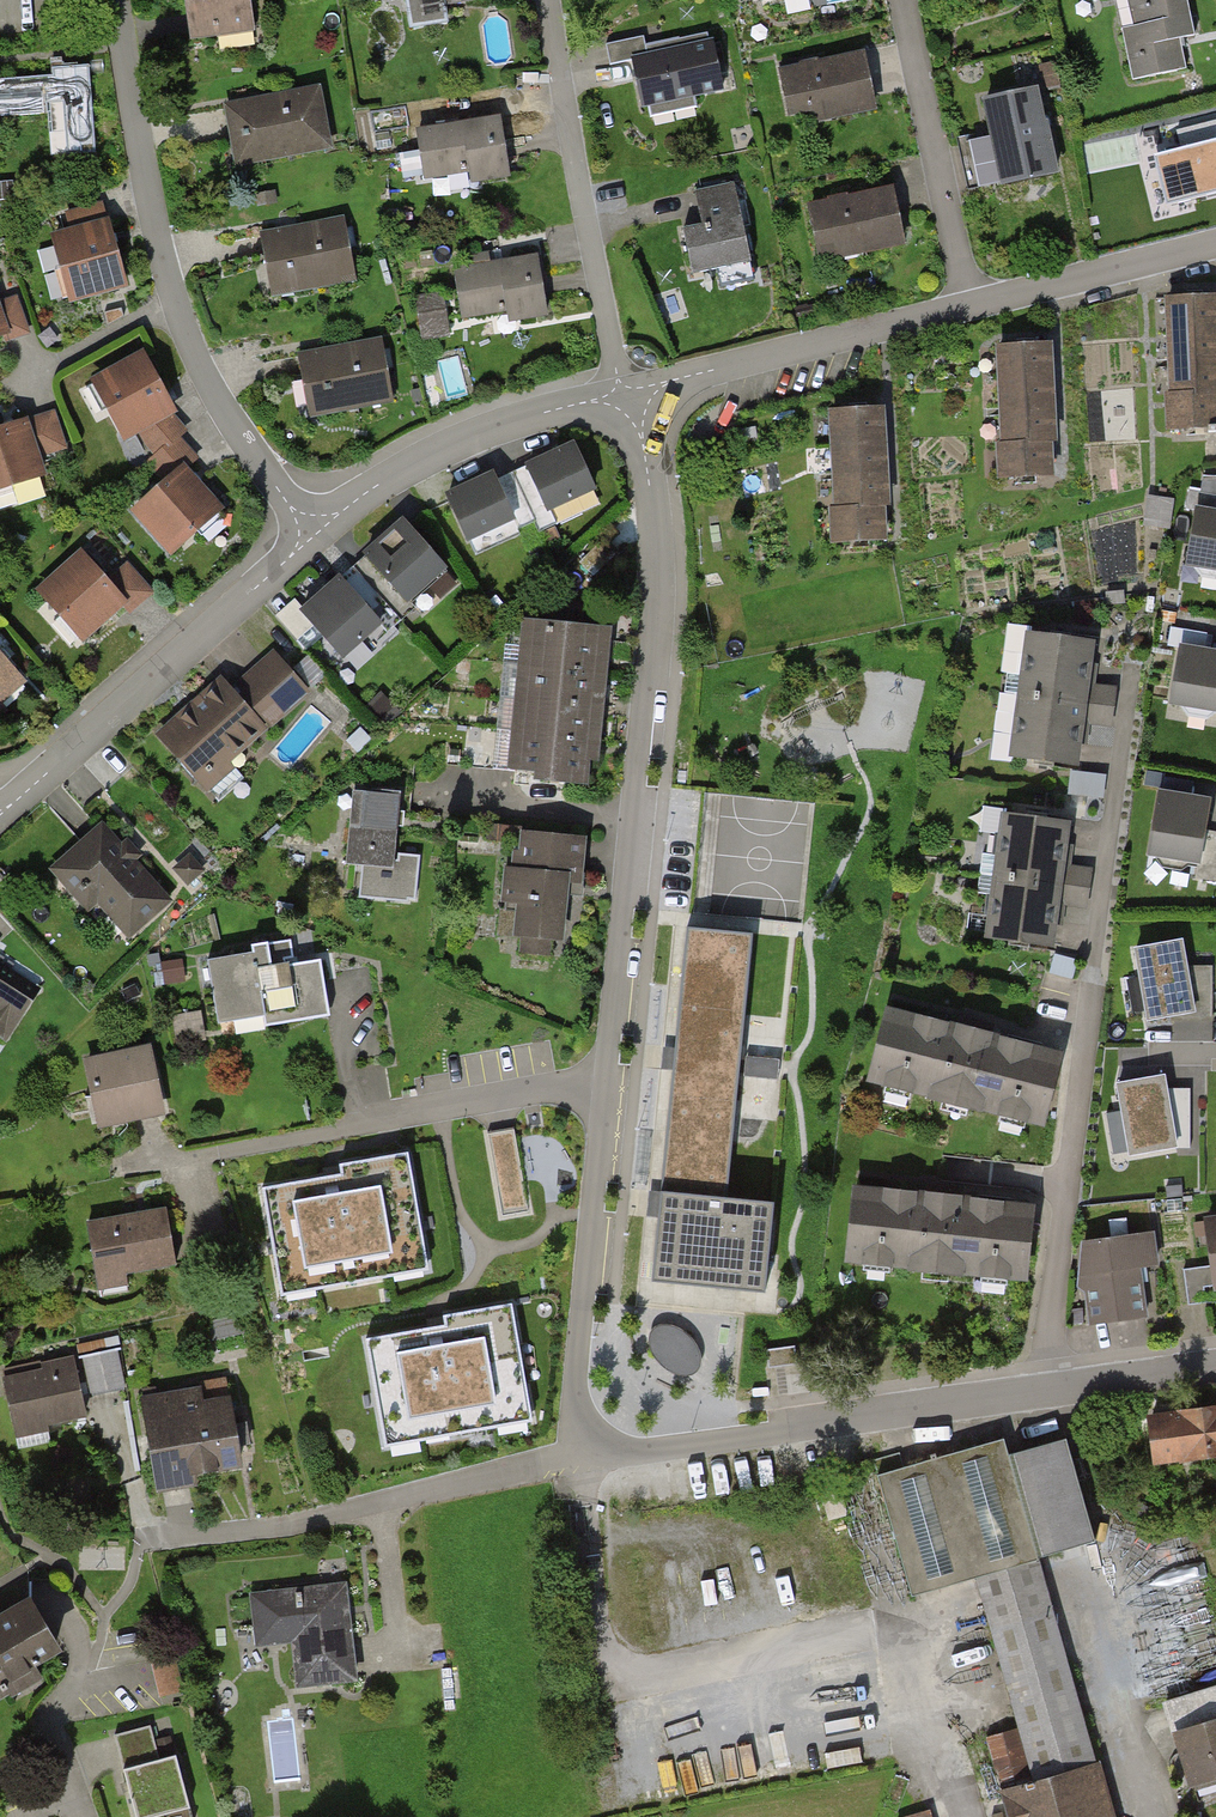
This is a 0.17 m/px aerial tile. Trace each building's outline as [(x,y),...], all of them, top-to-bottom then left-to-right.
[(182,39),(249,30),(245,0),(177,0),(182,39)] [(400,34),(443,26),(440,12),(483,4),(482,0),(394,0),(400,34)] [(1127,29),(1116,31),(1128,85),(1187,71),(1180,41),(1189,39),(1180,0),(1121,0),(1127,29)] [(636,35),(598,43),(603,65),(625,60),(635,108),(715,92),(704,35),(639,48),(636,35)] [(855,49),(772,65),(782,117),(805,113),(806,123),(867,111),(855,49)] [(0,77),(0,115),(46,112),(49,156),(91,153),(85,63),(47,66),(47,74),(0,77)] [(320,85),(223,102),(227,123),(234,164),(331,146),(320,85)] [(1028,86),(968,100),(989,186),(1048,172),(1028,86)] [(495,116),(409,130),(417,178),(459,171),(461,185),(506,177),(495,116)] [(1147,147),(1159,199),(1215,186),(1215,155),(1210,132),(1147,147)] [(735,182),(696,190),(703,223),(685,227),(695,274),(752,261),(735,182)] [(885,187),(802,203),(812,260),(896,244),(885,187)] [(102,199),(65,210),(69,227),(50,232),(69,302),(127,286),(106,212),(102,199)] [(344,216),(260,232),(263,246),(273,296),(356,280),(344,216)] [(538,254),(454,269),(463,318),(508,310),(510,321),(549,314),(543,285),(538,254)] [(0,328),(4,338),(20,332),(29,329),(12,287),(0,291),(0,328)] [(439,295),(411,300),(416,336),(444,332),(439,295)] [(1170,301),(1174,396),(1169,397),(1170,431),(1215,429),(1215,409),(1215,396),(1215,299),(1170,301)] [(383,336),(299,351),(302,368),(311,415),(395,401),(383,336)] [(137,345),(80,379),(118,441),(135,431),(147,450),(186,429),(183,428),(166,415),(176,409),(137,345)] [(1048,348),(1000,350),(1005,445),(999,445),(1001,480),(1048,477),(1046,445),(1053,444),(1048,348)] [(0,426),(0,488),(47,473),(42,456),(67,448),(55,409),(41,413),(0,426)] [(881,411),(833,413),(837,509),(832,509),(833,543),(880,541),(878,508),(885,508),(881,411)] [(169,477),(129,509),(165,554),(225,507),(189,461),(200,452),(186,429),(147,450),(169,477)] [(566,440),(518,463),(539,509),(588,487),(566,440)] [(484,470),(435,494),(457,539),(506,515),(484,470)] [(1174,501),(1148,498),(1144,527),(1170,530),(1174,501)] [(1183,506),(1173,564),(1215,571),(1215,512),(1183,506)] [(396,606),(442,566),(400,517),(353,557),(396,606)] [(75,542),(23,590),(73,644),(115,605),(124,615),(138,602),(151,590),(120,556),(103,572),(75,542)] [(340,574),(302,607),(317,623),(345,656),(383,623),(340,574)] [(302,607),(295,599),(285,607),(276,615),(298,640),(317,623),(302,607)] [(598,627),(508,619),(493,779),(583,787),(598,627)] [(1172,627),(1169,645),(1179,647),(1170,701),(1215,708),(1215,651),(1205,650),(1207,640),(1208,632),(1172,627)] [(1009,629),(1001,694),(1073,702),(1080,638),(1009,629)] [(221,672),(149,738),(199,793),(310,692),(270,648),(246,670),(231,683),(221,672)] [(20,685),(0,661),(0,702),(20,685)] [(1001,694),(994,759),(1065,767),(1073,702),(1001,694)] [(834,780),(727,770),(680,1253),(775,1262),(782,1186),(739,1182),(748,1087),(796,1091),(814,903),(822,901),(834,780)] [(394,787),(343,783),(337,862),(357,863),(354,897),(408,901),(411,857),(389,856),(394,787)] [(1158,791),(1147,856),(1196,864),(1194,878),(1215,882),(1215,834),(1202,831),(1207,799),(1158,791)] [(984,815),(977,877),(1048,884),(1054,822),(984,815)] [(89,833),(51,868),(89,911),(99,904),(130,935),(171,900),(103,820),(89,833)] [(583,832),(509,825),(498,930),(518,933),(517,947),(556,951),(563,891),(577,892),(583,832)] [(977,877),(970,939),(1041,946),(1048,884),(977,877)] [(238,954),(193,961),(205,1028),(254,1019),(256,1028),(321,1018),(311,959),(291,963),(286,937),(236,945),(238,954)] [(1173,939),(1122,948),(1134,1019),(1185,1011),(1173,939)] [(1215,958),(1193,961),(1197,991),(1215,988),(1215,960),(1215,958)] [(2,1043),(39,985),(0,960),(0,1042),(2,1043)] [(1064,1056),(885,1009),(864,1087),(1044,1134),(1064,1056)] [(142,1043),(72,1059),(88,1130),(158,1114),(142,1043)] [(1165,1075),(1117,1083),(1129,1154),(1178,1148),(1190,1147),(1190,1089),(1179,1089),(1168,1089),(1165,1075)] [(514,1132),(488,1136),(502,1217),(529,1212),(514,1132)] [(409,1153),(341,1165),(343,1176),(265,1189),(282,1293),(429,1269),(409,1153)] [(1032,1208),(853,1187),(844,1264),(1023,1285),(1032,1208)] [(160,1209),(81,1219),(90,1289),(122,1285),(120,1273),(168,1267),(160,1209)] [(1207,1225),(1215,1290),(1215,1224),(1207,1225)] [(1152,1232),(1068,1240),(1072,1285),(1084,1283),(1087,1322),(1145,1316),(1140,1268),(1155,1267),(1152,1232)] [(512,1306),(444,1317),(446,1329),(367,1342),(384,1445),(531,1421),(512,1306)] [(679,1327),(668,1325),(657,1327),(650,1334),(652,1350),(660,1363),(674,1373),(690,1375),(699,1368),(701,1353),(692,1338),(679,1327)] [(86,1351),(95,1389),(133,1380),(124,1342),(86,1351)] [(0,1370),(0,1387),(10,1432),(83,1416),(69,1355),(0,1370)] [(129,1398),(147,1485),(232,1469),(215,1382),(129,1398)] [(1148,1416),(1154,1465),(1215,1457),(1215,1408),(1148,1416)] [(1070,1443),(1008,1461),(1038,1567),(1100,1549),(1070,1443)] [(1038,1567),(1008,1461),(1003,1445),(872,1483),(907,1604),(971,1586),(1038,1567)] [(1018,1728),(1033,1782),(1096,1767),(1038,1567),(971,1586),(1018,1728)] [(338,1577),(243,1589),(249,1645),(286,1640),(292,1688),(350,1681),(338,1577)] [(51,1654),(13,1592),(0,1600),(0,1685),(51,1654)] [(1215,1722),(1215,1692),(1162,1710),(1171,1736),(1215,1722)] [(1171,1736),(1192,1802),(1215,1794),(1215,1722),(1171,1736)] [(1003,1789),(1033,1782),(1018,1728),(990,1738),(1003,1789)] [(111,1741),(118,1770),(155,1761),(148,1732),(111,1741)] [(179,1755),(155,1761),(118,1770),(130,1816),(194,1816),(179,1755)] [(1096,1767),(1033,1782),(1003,1789),(1010,1816),(1110,1816),(1096,1767)]
